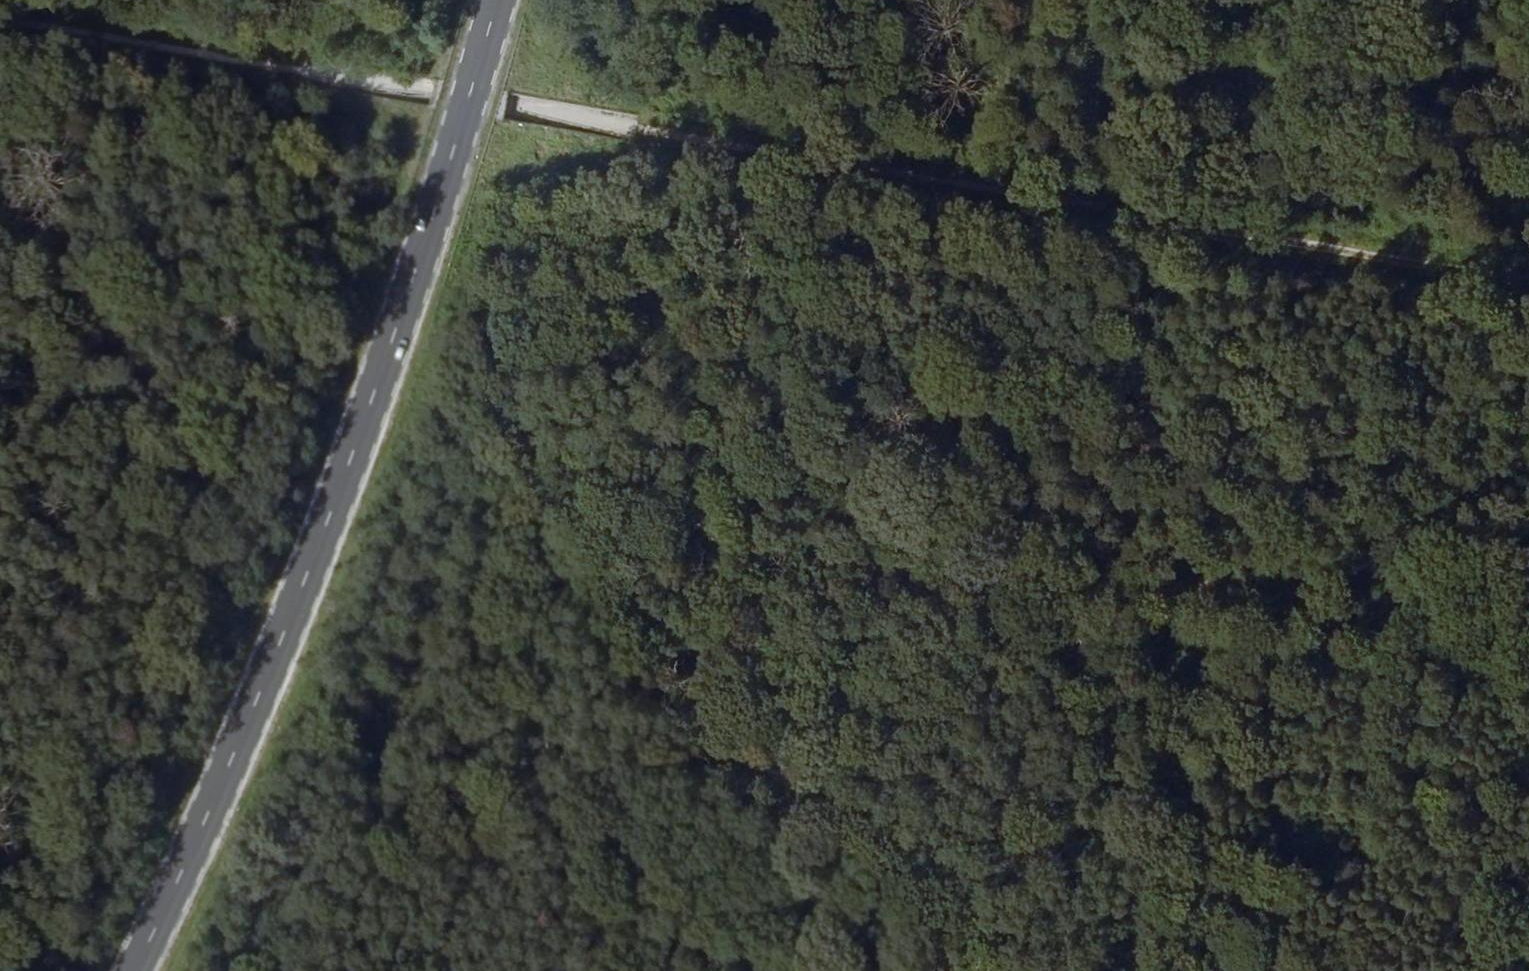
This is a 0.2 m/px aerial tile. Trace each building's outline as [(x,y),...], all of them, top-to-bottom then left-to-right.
[(519,93),(515,105),(561,119),(565,106),(519,93)]
